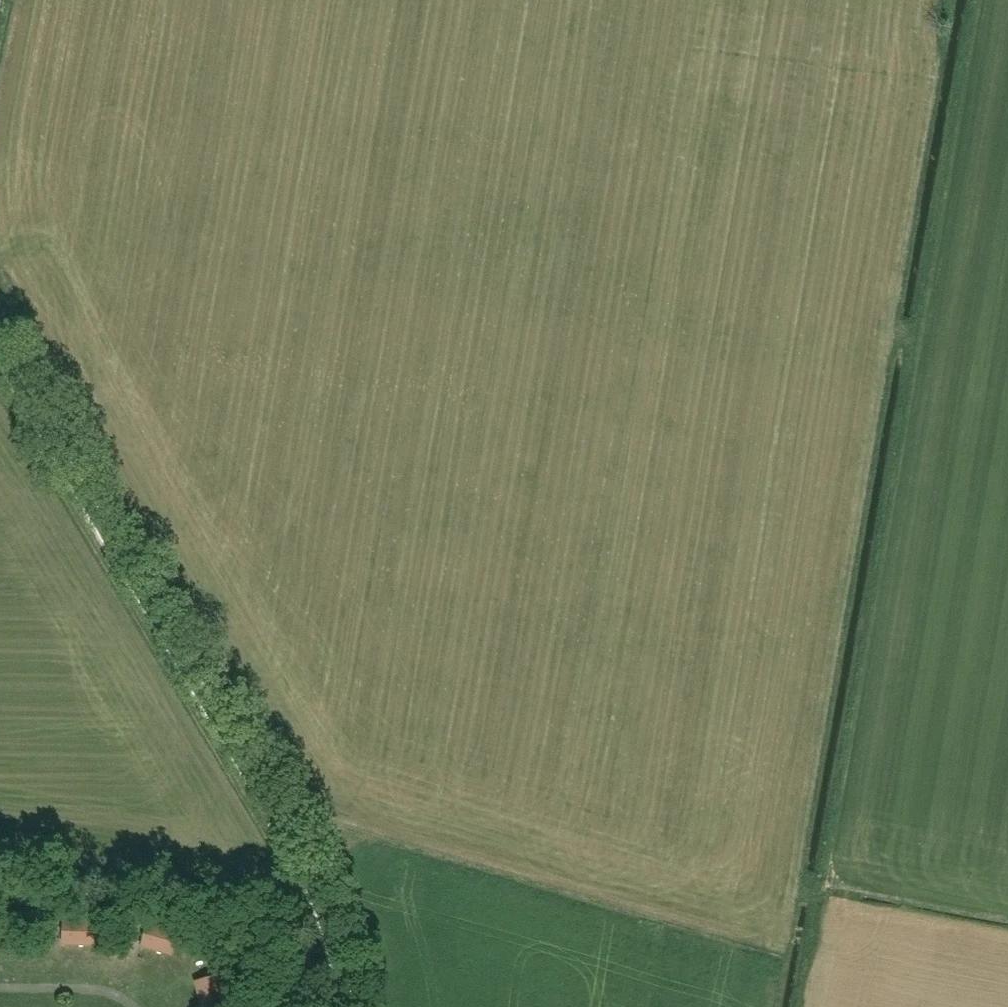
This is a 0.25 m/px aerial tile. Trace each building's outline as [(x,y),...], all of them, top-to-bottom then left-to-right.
[(65,945),(95,946),(96,921),(66,920),(65,945)] [(151,924),(144,947),(172,955),(179,932),(151,924)] [(197,987),(203,1006),(228,1006),(221,980),(197,987)]
